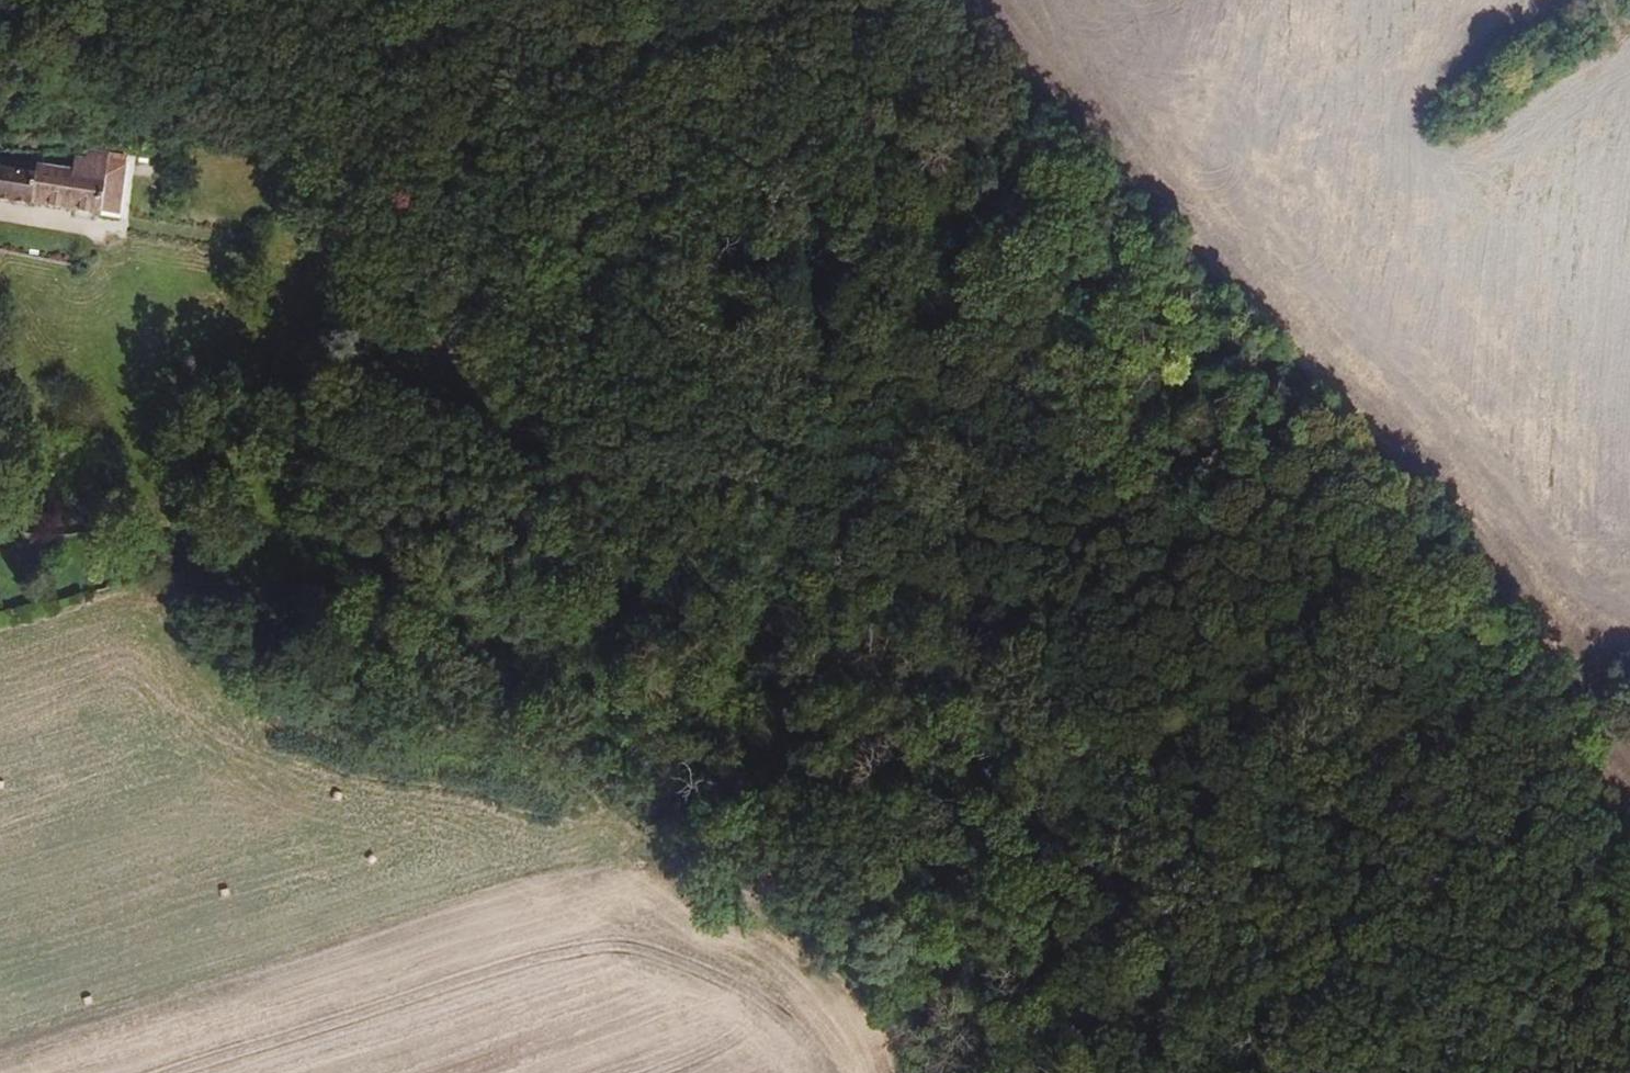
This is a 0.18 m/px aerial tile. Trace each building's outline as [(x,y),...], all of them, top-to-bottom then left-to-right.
[(144,163),(145,151),(132,152),(106,152),(106,158),(93,156),(92,166),(16,154),(14,161),(8,196),(121,211),(122,206),(129,161),(144,163)] [(8,196),(14,161),(0,159),(0,195),(8,196)] [(122,206),(137,208),(144,163),(129,161),(122,206)]
